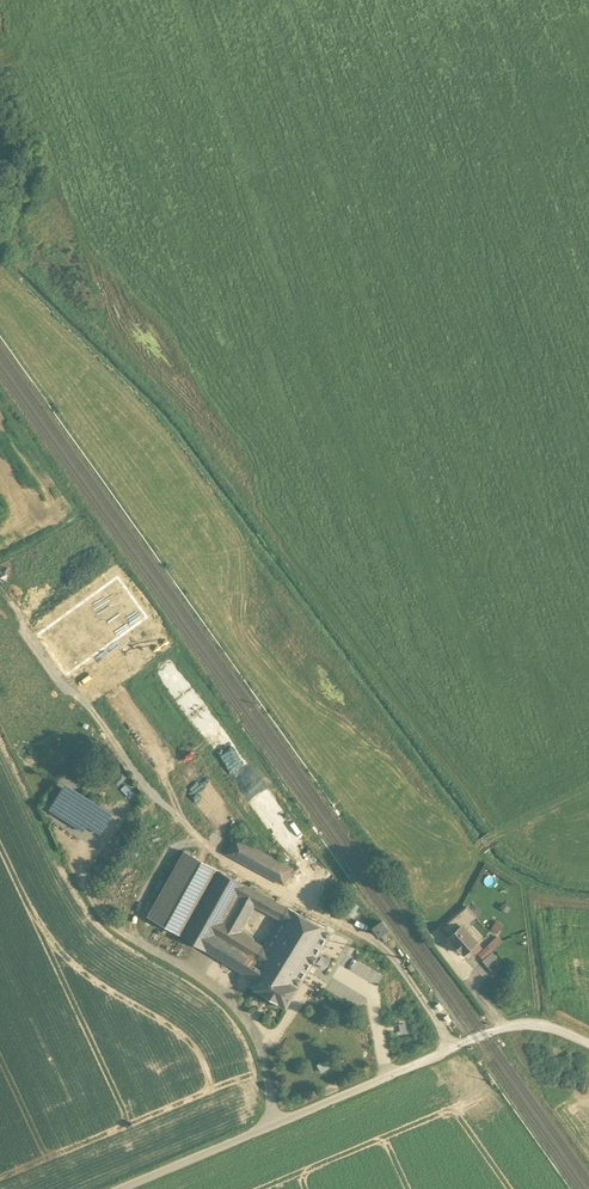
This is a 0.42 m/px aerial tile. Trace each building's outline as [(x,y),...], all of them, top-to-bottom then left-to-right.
[(215,760),(240,748),(236,739),(225,744),(214,719),(199,725),(215,760)] [(206,777),(187,788),(206,820),(225,808),(206,777)] [(84,831),(97,811),(62,789),(50,809),(84,831)] [(299,872),(242,841),(232,859),(289,890),(299,872)] [(288,1009),(332,931),(189,850),(150,919),(258,980),(253,989),(288,1009)] [(467,906),(443,927),(451,937),(450,938),(464,954),(471,948),(475,953),(482,947),(464,927),(476,917),(467,906)] [(491,928),(498,933),(503,924),(496,920),(491,928)] [(389,932),(384,922),(374,928),(380,937),(389,932)] [(502,942),(497,937),(479,955),(495,971),(504,963),(492,951),(502,942)] [(372,980),(378,984),(384,975),(378,971),(372,980)] [(396,1020),(397,1034),(411,1033),(410,1020),(396,1020)]
